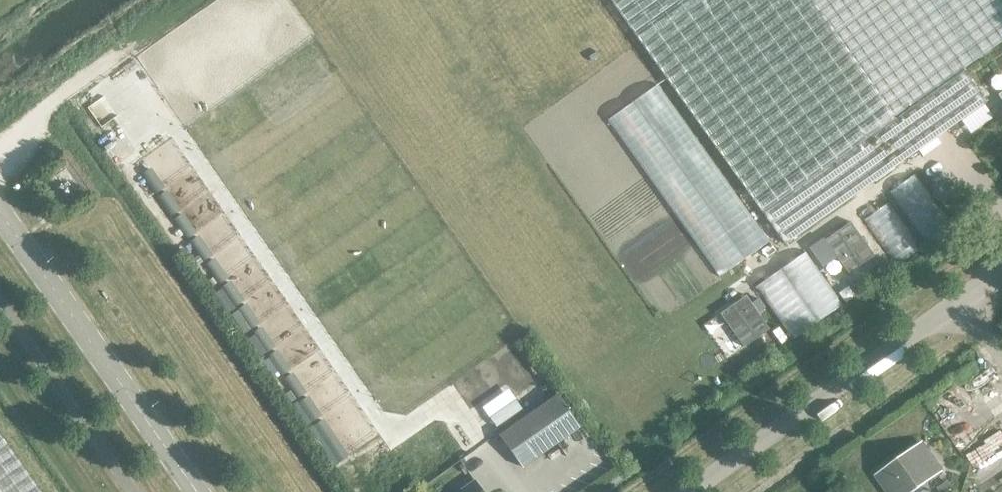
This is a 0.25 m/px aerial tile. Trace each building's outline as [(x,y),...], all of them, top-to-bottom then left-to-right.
[(785,245),(986,102),(963,70),(1001,42),(1001,1),(1001,0),(611,0),(785,245)] [(850,222),(824,240),(848,274),(874,256),(850,222)] [(885,260),(878,265),(884,275),(892,270),(885,260)] [(745,295),(719,313),(743,347),(769,329),(757,312),(751,303),(745,295)] [(758,298),(751,303),(757,312),(765,307),(758,298)] [(579,426),(557,394),(499,435),(522,467),(579,426)] [(0,435),(0,491),(40,491),(0,435)] [(879,475),(891,491),(913,491),(942,472),(923,444),(879,475)] [(474,481),(462,489),(464,491),(482,491),(474,481)] [(939,488),(942,491),(943,491),(951,486),(948,481),(939,488)]
